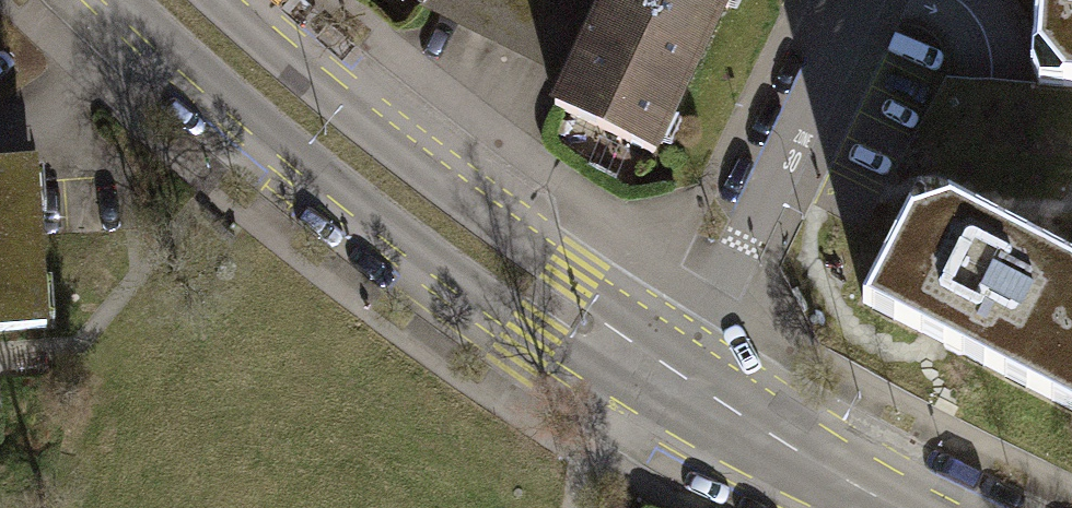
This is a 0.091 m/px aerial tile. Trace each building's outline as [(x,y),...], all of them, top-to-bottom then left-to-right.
[(407,10),(413,4),(416,0),(396,0),(407,10)] [(413,4),(557,73),(592,0),(416,0),(413,4)] [(642,164),(722,0),(592,0),(557,73),(537,113),(642,164)] [(1022,66),(1028,83),(1071,86),(1071,0),(1028,0),(1022,66)] [(29,351),(17,184),(0,186),(0,353),(29,351)] [(918,193),(862,303),(1071,410),(1071,262),(939,194),(918,193)]
